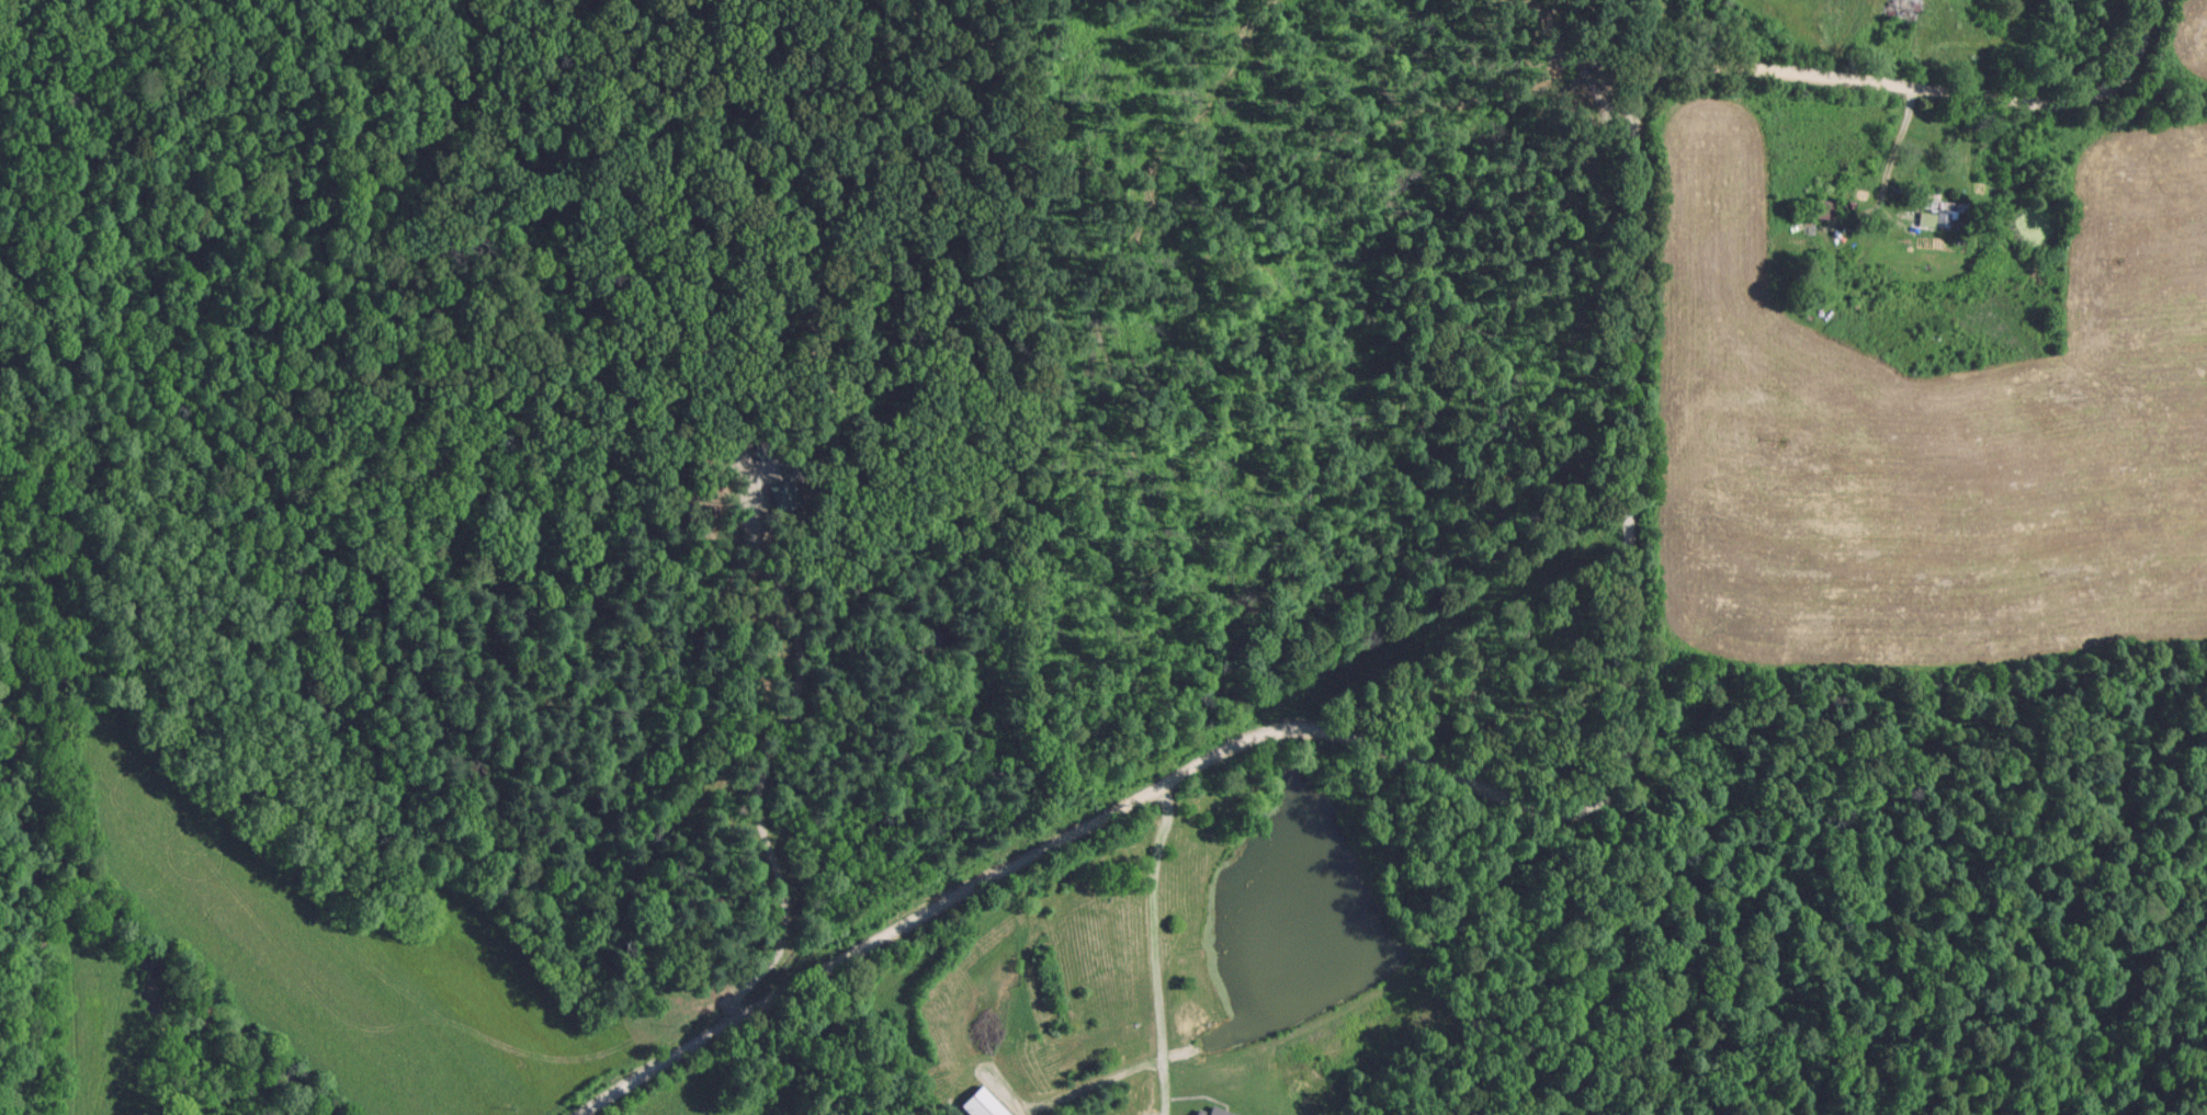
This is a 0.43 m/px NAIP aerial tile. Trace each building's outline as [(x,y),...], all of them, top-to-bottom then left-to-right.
[(1878,12),(1909,19),(1912,0),(1880,0),(1878,12)] [(1832,198),(1813,198),(1813,208),(1795,208),(1795,217),(1832,217),(1832,198)] [(1945,227),(1945,210),(1917,210),(1917,226),(1945,227)] [(978,1082),(956,1103),(968,1114),(1009,1114),(978,1082)] [(1208,1103),(1204,1111),(1195,1107),(1191,1114),(1234,1114),(1208,1103)]
